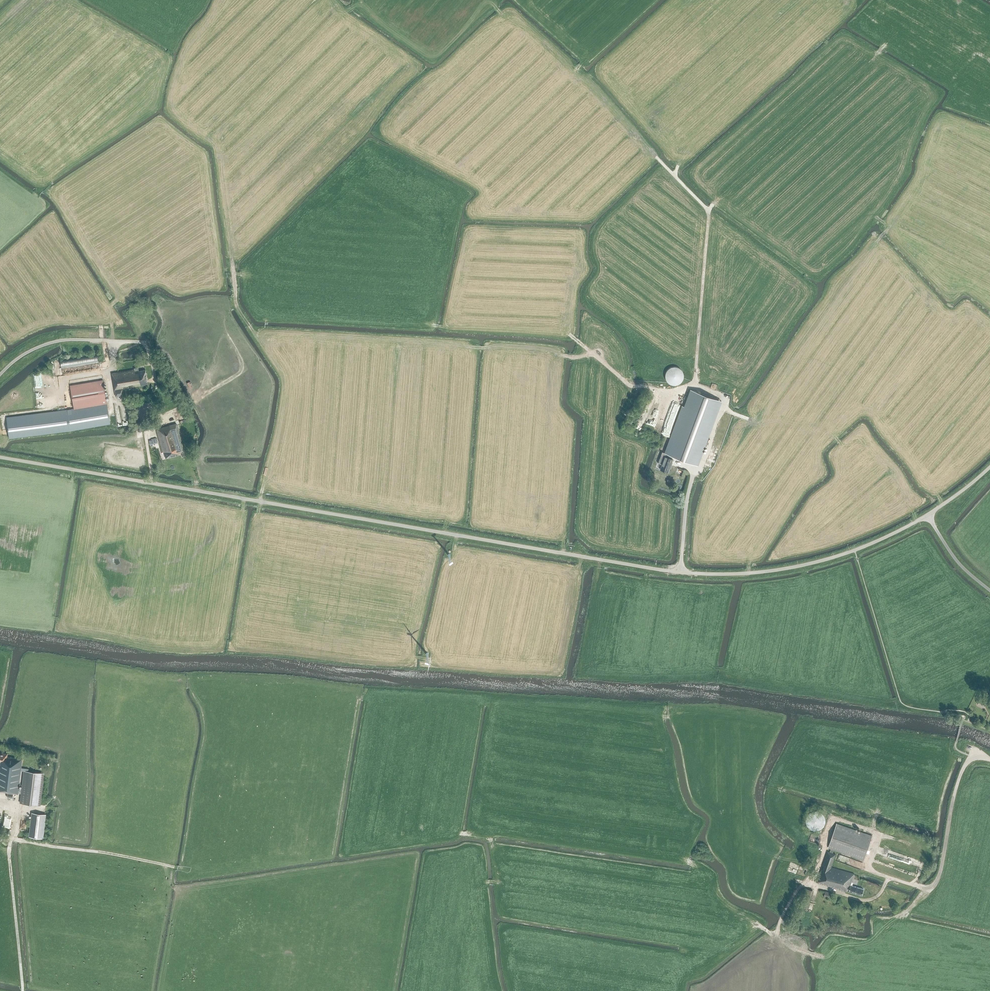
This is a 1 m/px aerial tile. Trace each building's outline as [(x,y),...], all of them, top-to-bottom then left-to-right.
[(98,354),(61,360),(62,367),(99,362),(98,354)] [(679,385),(685,370),(671,364),(665,379),(679,385)] [(133,370),(111,373),(115,397),(122,395),(121,389),(133,387),(148,385),(145,370),(138,371),(138,367),(134,368),(134,369),(133,370)] [(102,380),(69,386),(74,417),(68,418),(70,430),(109,424),(102,380)] [(684,408),(682,407),(664,453),(666,453),(664,459),(663,459),(660,469),(668,472),(670,465),(671,466),(672,463),(670,462),(672,457),(697,466),(721,402),(690,391),(684,408)] [(162,427),(162,428),(157,430),(163,452),(165,451),(167,458),(181,454),(180,452),(184,451),(176,423),(162,427)] [(984,707),(989,697),(983,695),(981,699),(980,698),(977,704),(984,707)] [(0,753),(0,762),(4,762),(2,776),(0,776),(0,791),(5,791),(5,792),(18,794),(19,784),(22,785),(20,803),(40,805),(44,773),(24,771),(22,781),(20,781),(22,759),(7,757),(7,753),(0,753)] [(825,824),(825,822),(826,820),(825,819),(825,817),(824,816),(823,814),(822,813),(820,812),(819,811),(817,811),(815,811),(813,811),(810,812),(809,814),(807,815),(807,816),(806,818),(806,820),(806,822),(806,824),(807,826),(808,827),(809,828),(810,829),(812,830),(814,830),(815,831),(817,831),(819,830),(821,829),(822,828),(823,827),(824,826),(825,824)] [(31,813),(29,836),(43,838),(46,815),(31,813)] [(872,833),(836,821),(827,848),(829,849),(828,852),(826,851),(822,866),(823,866),(822,871),(821,870),(817,883),(848,893),(849,892),(861,896),(863,889),(850,884),(854,874),(830,867),(835,854),(833,853),(833,850),(863,860),(872,833)]
